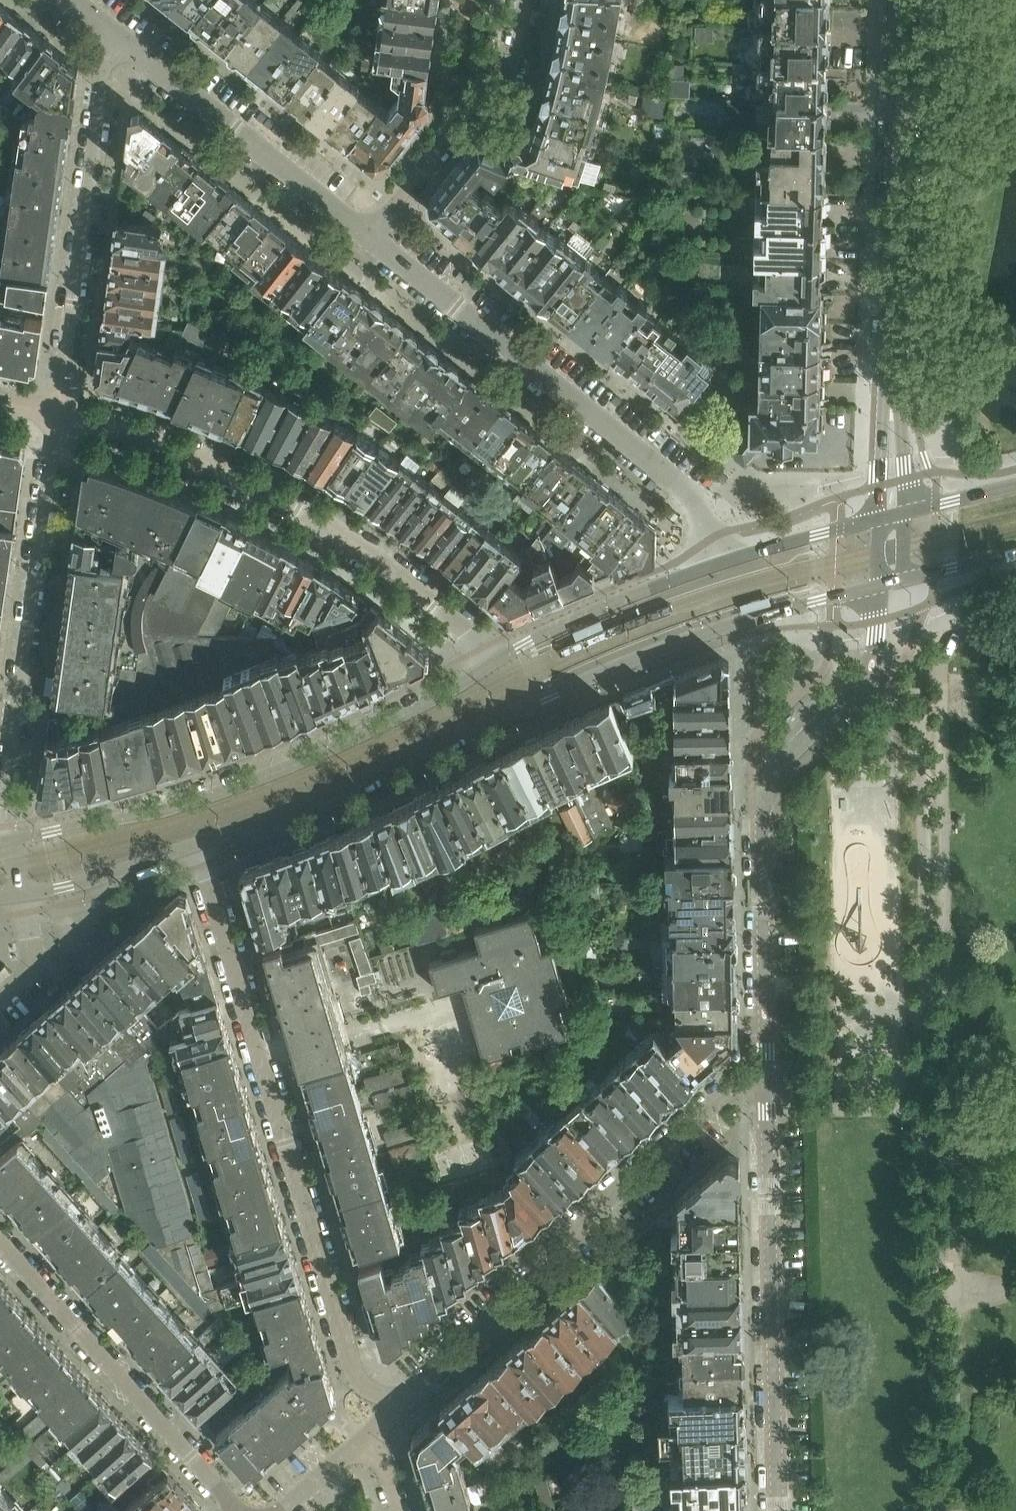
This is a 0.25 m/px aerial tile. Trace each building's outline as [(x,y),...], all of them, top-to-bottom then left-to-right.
[(173,3),(193,19),(207,0),(176,0),(173,3)] [(193,19),(213,35),(241,0),(207,0),(193,19)] [(213,35),(229,48),(263,5),(256,0),(241,0),(213,35)] [(436,3),(410,0),(384,0),(382,19),(433,26),(436,3)] [(558,32),(613,43),(619,45),(624,18),(621,17),(623,3),(619,3),(620,0),(564,0),(558,32)] [(760,9),(764,12),(764,29),(759,32),(759,44),(764,47),(763,65),(759,69),(759,82),(763,85),(762,102),(825,103),(825,100),(830,97),(830,87),(826,84),(826,63),(831,61),(831,51),(828,48),(828,28),(832,25),(832,15),(828,12),(828,0),(761,0),(760,9)] [(263,5),(229,48),(249,64),(283,22),(263,5)] [(7,11),(0,20),(0,59),(25,24),(7,11)] [(672,17),(672,31),(686,32),(687,17),(672,17)] [(430,48),(433,26),(382,19),(379,40),(430,48)] [(283,22),(249,64),(268,79),(302,36),(283,22)] [(25,24),(0,59),(0,75),(1,75),(5,71),(15,78),(44,39),(25,24)] [(696,28),(696,42),(705,42),(705,28),(696,28)] [(558,32),(549,75),(603,88),(613,43),(558,32)] [(489,33),(487,48),(496,49),(499,35),(489,33)] [(302,36),(268,79),(287,94),(318,54),(321,51),(302,36)] [(63,53),(44,39),(15,78),(14,80),(33,94),(34,93),(63,53)] [(427,70),(430,48),(379,40),(376,63),(395,66),(427,70)] [(79,66),(63,53),(34,93),(42,98),(74,103),(79,66)] [(318,54),(287,94),(307,110),(339,70),(318,54)] [(671,64),(671,77),(684,77),(684,64),(671,64)] [(423,100),(427,70),(395,66),(393,78),(394,79),(401,85),(399,99),(396,104),(392,109),(413,126),(429,105),(423,100)] [(339,70),(307,110),(328,127),(359,90),(361,87),(339,70)] [(549,75),(537,118),(591,134),(603,88),(549,75)] [(629,84),(628,93),(640,95),(641,86),(629,84)] [(359,90),(328,127),(349,143),(379,106),(359,90)] [(645,94),(642,105),(664,110),(666,100),(645,94)] [(74,103),(42,98),(39,101),(35,101),(33,111),(32,110),(31,119),(71,125),(74,103)] [(825,103),(762,102),(756,101),(756,117),(759,120),(760,133),(824,134),(824,132),(828,130),(828,122),(824,119),(825,103)] [(379,106),(349,143),(375,164),(383,163),(413,126),(392,109),(388,113),(379,106)] [(140,114),(132,116),(124,177),(129,178),(131,175),(164,133),(140,114)] [(71,125),(31,119),(23,118),(18,157),(65,164),(71,125)] [(530,140),(580,156),(582,148),(587,149),(591,134),(537,118),(530,140)] [(182,147),(164,133),(131,175),(149,189),(182,147)] [(824,134),(760,133),(758,133),(756,193),(758,193),(822,194),(822,192),(826,190),(827,181),(823,179),(824,153),(827,151),(827,141),(824,139),(824,134)] [(478,139),(465,156),(481,170),(495,181),(512,160),(504,157),(506,150),(478,139)] [(508,143),(506,150),(504,157),(512,160),(579,181),(587,158),(580,156),(530,140),(524,143),(515,141),(508,143)] [(200,162),(182,147),(149,189),(167,203),(200,162)] [(465,156),(438,190),(454,203),(469,185),(481,170),(465,156)] [(65,164),(18,157),(10,214),(58,220),(65,164)] [(218,176),(200,162),(167,203),(186,218),(218,176)] [(237,191),(218,176),(186,218),(204,232),(207,228),(237,191)] [(605,181),(603,189),(615,193),(617,184),(605,181)] [(648,181),(641,190),(652,199),(659,190),(648,181)] [(454,203),(438,190),(430,200),(431,209),(456,229),(483,196),(469,185),(454,203)] [(254,204),(237,191),(207,228),(224,242),(254,204)] [(483,196),(456,229),(474,244),(503,207),(486,193),(483,196)] [(822,194),(758,193),(759,211),(756,211),(756,224),(758,225),(822,225),(822,211),(826,209),(826,200),(822,198),(822,194)] [(503,207),(474,244),(493,259),(530,212),(521,205),(519,208),(510,199),(503,207)] [(271,218),(254,204),(224,242),(220,247),(230,256),(234,250),(240,255),(271,218)] [(148,208),(141,216),(138,222),(151,223),(157,216),(148,208)] [(530,212),(493,259),(512,274),(547,230),(537,222),(539,219),(530,212)] [(58,220),(10,214),(2,270),(50,277),(58,220)] [(271,218),(240,255),(236,260),(247,269),(252,264),(258,269),(288,231),(271,218)] [(575,219),(569,227),(575,232),(574,234),(579,238),(585,229),(581,226),(582,224),(575,219)] [(160,239),(162,229),(151,223),(138,222),(125,220),(118,220),(115,243),(163,249),(164,248),(165,241),(160,239)] [(822,225),(758,225),(758,242),(755,243),(755,260),(757,260),(821,261),(821,245),(825,245),(825,229),(822,229),(822,225)] [(547,230),(512,274),(531,289),(568,243),(558,235),(556,238),(547,230)] [(307,246),(288,231),(258,269),(251,277),(270,292),(307,246)] [(168,248),(164,248),(163,249),(115,243),(112,262),(165,269),(168,248)] [(568,243),(531,289),(550,304),(587,258),(586,258),(568,243)] [(325,261),(307,246),(270,292),(288,307),(325,261)] [(587,258),(550,304),(569,319),(603,278),(591,268),(594,264),(587,258)] [(821,261),(757,260),(757,280),(755,280),(755,292),(768,293),(820,294),(820,280),(827,278),(827,269),(821,265),(821,261)] [(344,276),(325,261),(288,307),(307,322),(344,276)] [(163,288),(165,269),(112,262),(110,281),(163,288)] [(2,270),(0,285),(0,288),(47,298),(50,277),(2,270)] [(365,293),(344,276),(307,322),(305,325),(326,342),(365,293)] [(603,278),(569,319),(590,336),(624,294),(627,291),(618,284),(616,287),(603,278)] [(160,306),(163,288),(110,281),(107,299),(160,306)] [(47,298),(0,288),(0,359),(32,366),(33,366),(35,365),(37,364),(37,363),(38,362),(38,361),(47,298)] [(365,293),(326,342),(347,358),(386,310),(365,293)] [(820,294),(768,293),(767,303),(763,303),(763,321),(824,323),(828,320),(829,309),(824,304),(820,304),(820,294)] [(624,294),(590,336),(610,352),(644,311),(647,307),(639,301),(636,304),(624,294)] [(158,325),(160,306),(107,299),(104,318),(134,322),(154,324),(148,337),(161,342),(168,327),(158,325)] [(406,326),(386,310),(347,358),(368,375),(406,326)] [(644,311),(610,352),(627,366),(661,324),(644,311)] [(132,336),(134,322),(104,318),(101,341),(128,344),(132,336)] [(190,413),(213,364),(227,334),(189,320),(185,329),(171,327),(163,347),(157,345),(156,347),(135,393),(153,398),(190,413)] [(824,323),(763,321),(762,340),(767,341),(767,349),(819,350),(819,341),(822,341),(828,337),(828,326),(824,323)] [(661,324),(627,366),(643,378),(677,337),(661,324)] [(427,343),(406,326),(368,375),(389,392),(427,343)] [(128,344),(101,341),(96,376),(101,383),(117,387),(138,339),(132,336),(128,344)] [(269,342),(252,336),(249,343),(266,349),(269,342)] [(677,337),(643,378),(661,393),(695,351),(677,337)] [(138,339),(117,387),(135,393),(156,347),(138,339)] [(448,359),(427,343),(389,392),(409,408),(448,359)] [(819,350),(767,349),(767,358),(762,358),(761,377),(822,379),(826,375),(827,365),(823,361),(818,361),(819,350)] [(695,351),(661,393),(681,409),(715,367),(695,351)] [(469,376),(448,359),(409,408),(430,425),(436,418),(469,376)] [(224,426),(246,377),(213,364),(190,413),(207,420),(224,426)] [(486,390),(469,376),(436,418),(453,431),(486,390)] [(246,377),(224,426),(243,436),(266,387),(246,377)] [(822,379),(761,377),(761,397),(766,397),(766,405),(817,406),(817,396),(822,397),(826,394),(826,382),(822,379)] [(266,387),(243,436),(264,445),(289,398),(266,387)] [(503,404),(486,390),(453,431),(470,445),(503,404)] [(289,398),(264,445),(286,456),(312,409),(289,398)] [(520,418),(503,404),(470,445),(487,459),(520,418)] [(817,406),(766,405),(750,405),(749,428),(741,427),(727,446),(745,460),(759,443),(794,444),(794,437),(819,437),(819,436),(821,435),(821,425),(825,423),(825,410),(821,407),(817,406)] [(378,406),(370,416),(390,430),(398,421),(378,406)] [(312,409),(286,456),(307,467),(335,421),(312,409)] [(538,432),(520,418),(487,459),(504,472),(538,432)] [(335,421),(307,467),(327,479),(358,433),(335,421)] [(554,445),(538,432),(504,472),(522,486),(554,445)] [(358,433),(327,479),(347,491),(379,447),(363,437),(358,433)] [(0,441),(0,491),(20,493),(26,451),(21,445),(0,441)] [(554,445),(522,486),(540,500),(572,459),(554,445)] [(379,447),(347,491),(366,504),(400,461),(379,447)] [(433,448),(426,455),(430,459),(432,457),(438,462),(441,458),(435,453),(436,452),(433,448)] [(558,514),(590,474),(572,459),(540,500),(557,514),(558,514)] [(400,461),(366,504),(382,514),(416,472),(401,460),(400,461)] [(84,466),(78,511),(174,551),(198,502),(180,494),(126,473),(91,462),(84,466)] [(416,472),(382,514),(397,524),(430,483),(416,472)] [(608,488),(590,474),(558,514),(576,529),(608,488)] [(412,536),(447,494),(446,493),(431,481),(430,483),(397,524),(412,536)] [(427,546),(460,505),(459,504),(468,494),(454,483),(448,491),(446,493),(447,494),(412,536),(427,546)] [(593,543),(626,503),(608,488),(576,529),(575,530),(584,537),(593,543)] [(488,505),(496,495),(489,489),(481,500),(488,505)] [(0,491),(0,492),(0,524),(16,526),(20,493),(0,491)] [(225,515),(198,502),(174,551),(155,591),(183,604),(197,574),(221,585),(223,581),(248,527),(225,515)] [(613,558),(644,517),(626,503),(593,543),(590,546),(597,552),(587,565),(580,559),(573,568),(562,559),(556,561),(554,556),(551,559),(565,591),(596,579),(617,570),(613,558)] [(460,505),(427,546),(441,557),(474,516),(460,505)] [(239,589),(223,581),(221,585),(197,574),(183,604),(155,591),(174,551),(78,511),(75,531),(87,533),(101,537),(99,550),(100,551),(99,563),(125,567),(107,701),(104,726),(145,711),(166,704),(188,697),(208,690),(228,683),(225,675),(244,667),(261,661),(268,657),(261,637),(256,638),(252,638),(247,638),(247,630),(239,629),(238,637),(217,635),(216,634),(239,589)] [(593,543),(584,537),(575,530),(576,529),(558,514),(557,514),(549,525),(544,521),(536,531),(540,534),(551,559),(554,556),(556,561),(562,559),(573,568),(580,559),(587,565),(597,552),(590,546),(593,543)] [(474,516),(441,557),(455,569),(488,527),(474,516)] [(656,527),(644,517),(613,558),(617,570),(656,555),(656,527)] [(3,621),(16,526),(0,524),(0,621),(3,621)] [(254,598),(282,545),(248,527),(223,581),(239,589),(254,598)] [(488,527),(455,569),(472,582),(506,541),(488,527)] [(107,701),(125,567),(99,563),(100,551),(99,550),(101,537),(87,533),(75,531),(53,695),(107,701)] [(565,591),(551,559),(540,534),(527,549),(530,556),(550,598),(565,591)] [(510,571),(513,568),(515,569),(523,560),(524,559),(523,555),(506,541),(472,582),(488,596),(510,571)] [(300,556),(282,545),(254,598),(271,606),(270,607),(272,609),(300,556)] [(317,566),(300,556),(272,609),(289,617),(317,566)] [(550,598),(530,556),(523,560),(527,580),(526,582),(536,604),(550,598)] [(165,568),(158,560),(149,570),(140,584),(135,597),(133,612),(133,630),(137,648),(148,644),(144,629),(144,613),(146,600),(150,589),(158,577),(165,568)] [(337,579),(317,566),(289,617),(296,621),(299,614),(311,620),(315,613),(337,579)] [(510,571),(488,596),(493,601),(506,613),(514,615),(536,604),(526,582),(510,571)] [(365,599),(337,579),(315,613),(317,615),(352,604),(359,608),(365,599)] [(362,616),(370,637),(386,680),(394,676),(399,673),(403,671),(426,659),(427,649),(372,604),(362,616)] [(363,690),(347,645),(340,628),(339,629),(336,621),(313,630),(321,649),(341,700),(363,690)] [(273,636),(276,628),(263,622),(256,638),(261,637),(272,636),(273,636)] [(285,647),(281,636),(285,637),(291,626),(282,622),(276,636),(273,636),(272,636),(277,650),(285,647)] [(370,637),(347,645),(363,690),(386,680),(370,637)] [(341,700),(321,649),(301,657),(321,710),(341,700)] [(321,710),(301,657),(299,651),(281,658),(303,716),(319,710),(321,710)] [(303,716),(281,658),(279,659),(277,654),(268,657),(261,661),(285,723),(303,716)] [(723,658),(677,675),(653,685),(660,701),(677,695),(730,693),(730,663),(723,658)] [(285,723),(261,661),(244,667),(267,730),(285,723)] [(267,730),(244,667),(225,675),(228,683),(249,737),(267,730)] [(249,737),(228,683),(208,690),(225,746),(249,737)] [(653,685),(626,696),(631,710),(660,701),(653,685)] [(225,746),(208,690),(188,697),(203,755),(225,746)] [(730,693),(677,695),(677,720),(731,718),(730,693)] [(621,713),(631,710),(626,696),(615,700),(621,713)] [(188,697),(166,704),(181,763),(203,755),(188,697)] [(76,703),(53,700),(52,711),(78,714),(76,703)] [(610,702),(588,712),(611,766),(632,757),(610,702)] [(166,704),(145,711),(157,770),(181,763),(166,704)] [(157,770),(145,711),(104,726),(112,784),(157,770)] [(588,712),(575,718),(563,723),(588,771),(589,775),(611,766),(588,712)] [(45,801),(67,795),(61,737),(60,737),(58,716),(50,716),(39,795),(45,801)] [(731,745),(731,718),(677,720),(677,735),(672,735),(673,746),(676,746),(677,746),(731,745)] [(544,732),(596,836),(599,840),(614,827),(589,775),(588,771),(563,723),(544,732)] [(104,726),(81,732),(90,790),(112,784),(104,726)] [(90,790),(81,732),(68,735),(67,730),(60,731),(61,737),(67,795),(90,790)] [(525,743),(550,791),(554,799),(558,809),(578,846),(580,845),(582,850),(592,846),(589,840),(596,836),(544,732),(529,740),(525,743)] [(550,791),(525,743),(503,755),(532,811),(534,810),(554,799),(550,791)] [(731,745),(677,746),(676,746),(676,762),(672,762),(673,772),(732,771),(731,745)] [(499,756),(481,765),(511,822),(520,817),(532,811),(503,755),(499,756)] [(511,822),(481,765),(459,777),(488,833),(490,833),(499,828),(503,834),(514,828),(511,822)] [(732,771),(673,772),(670,772),(670,784),(676,784),(676,801),(732,800),(732,771)] [(467,844),(470,843),(475,851),(492,842),(488,834),(488,833),(459,777),(448,782),(438,788),(467,844)] [(438,788),(424,794),(414,799),(441,856),(461,847),(465,856),(472,852),(467,844),(438,788)] [(394,808),(418,867),(432,908),(410,914),(418,943),(452,934),(444,897),(457,894),(441,856),(414,799),(394,808)] [(733,828),(732,800),(676,801),(673,801),(674,814),(674,829),(733,828)] [(418,867),(394,808),(375,816),(394,871),(396,877),(418,867)] [(532,811),(520,817),(528,834),(542,826),(534,810),(532,811)] [(375,816),(354,826),(372,880),(394,871),(375,816)] [(354,826),(333,835),(348,885),(349,890),(372,880),(354,826)] [(530,857),(514,828),(503,834),(499,828),(490,833),(508,868),(530,857)] [(734,855),(733,828),(674,829),(674,841),(675,853),(667,853),(667,856),(734,855)] [(348,885),(333,835),(312,843),(328,900),(335,898),(338,910),(353,906),(349,890),(348,885)] [(328,900),(312,843),(290,852),(304,900),(306,907),(328,900)] [(276,857),(268,860),(284,912),(286,912),(293,910),(291,904),(304,900),(290,852),(276,857)] [(471,854),(465,857),(472,874),(479,871),(471,854)] [(734,883),(734,855),(667,856),(667,868),(667,884),(734,883)] [(243,874),(264,945),(293,937),(286,912),(284,912),(268,860),(247,867),(243,874)] [(402,893),(396,877),(394,871),(372,880),(380,901),(402,893)] [(735,910),(734,895),(734,883),(667,884),(653,884),(653,893),(670,892),(670,895),(670,912),(735,910)] [(154,915),(198,964),(201,968),(209,966),(188,894),(180,892),(154,915)] [(430,962),(439,991),(463,984),(485,1057),(513,1049),(511,1040),(521,1037),(523,1046),(567,1033),(559,1005),(568,1002),(552,946),(543,949),(532,912),(518,916),(516,909),(487,918),(489,925),(475,929),(481,947),(459,954),(457,947),(442,951),(444,958),(430,962)] [(735,910),(670,912),(667,911),(667,922),(671,922),(671,938),(735,937),(735,910)] [(154,915),(135,932),(172,973),(174,975),(187,964),(192,969),(198,964),(154,915)] [(305,937),(308,947),(360,931),(356,920),(305,937)] [(172,973),(135,932),(118,947),(154,988),(157,991),(168,982),(165,979),(172,973)] [(373,970),(369,958),(361,935),(350,939),(361,974),(373,970)] [(735,937),(671,938),(663,938),(664,967),(736,966),(735,937)] [(265,948),(270,965),(300,1068),(350,1053),(340,1020),(345,1018),(339,999),(335,1000),(323,962),(328,961),(325,950),(296,958),(290,940),(265,948)] [(393,942),(381,946),(383,953),(396,950),(393,942)] [(118,947),(101,962),(138,1003),(154,988),(118,947)] [(101,962),(84,977),(120,1018),(138,1003),(101,962)] [(201,968),(198,964),(192,969),(187,964),(174,975),(179,980),(190,1007),(218,999),(209,966),(201,968)] [(737,993),(736,966),(664,967),(664,992),(677,993),(677,994),(737,993)] [(370,982),(377,980),(375,970),(357,975),(362,994),(372,991),(370,982)] [(84,977),(67,992),(103,1033),(120,1018),(84,977)] [(67,992),(50,1008),(85,1048),(103,1033),(67,992)] [(737,1020),(737,993),(677,994),(677,1010),(677,1021),(737,1020)] [(218,999),(190,1007),(180,1011),(173,1016),(179,1036),(225,1022),(218,999)] [(198,1231),(171,1142),(167,1128),(148,1060),(171,1038),(179,1036),(173,1016),(158,1028),(138,1003),(120,1018),(103,1033),(127,1059),(94,1086),(84,1075),(98,1063),(85,1048),(70,1060),(56,1073),(40,1087),(26,1100),(11,1113),(28,1133),(43,1120),(98,1181),(114,1166),(118,1181),(102,1186),(116,1201),(123,1199),(127,1212),(213,1308),(248,1298),(242,1278),(215,1287),(198,1231)] [(50,1008),(36,1021),(70,1060),(85,1048),(50,1008)] [(737,1020),(677,1021),(686,1033),(682,1036),(681,1035),(680,1035),(679,1034),(677,1034),(676,1034),(675,1034),(673,1034),(672,1035),(671,1036),(670,1037),(669,1038),(668,1039),(668,1040),(668,1042),(668,1043),(668,1045),(669,1046),(670,1047),(668,1049),(694,1079),(738,1041),(737,1020)] [(36,1021),(21,1034),(56,1073),(70,1060),(36,1021)] [(225,1022),(179,1036),(171,1038),(177,1057),(184,1056),(184,1055),(231,1040),(225,1022)] [(56,1073),(21,1034),(5,1048),(40,1087),(56,1073)] [(694,1079),(668,1049),(654,1034),(636,1050),(676,1095),(694,1079)] [(184,1055),(184,1056),(189,1074),(236,1060),(231,1040),(184,1055)] [(394,1060),(402,1057),(398,1045),(390,1047),(394,1060)] [(5,1048),(0,1052),(0,1070),(26,1100),(40,1087),(5,1048)] [(676,1095),(636,1050),(618,1066),(659,1111),(676,1095)] [(355,1052),(350,1053),(300,1068),(302,1072),(322,1142),(369,1128),(348,1057),(356,1054),(355,1052)] [(236,1060),(189,1074),(206,1131),(253,1117),(236,1060)] [(161,1075),(158,1063),(150,1066),(153,1078),(161,1075)] [(659,1111),(618,1066),(600,1081),(640,1127),(659,1111)] [(519,1067),(507,1070),(499,1071),(501,1081),(521,1077),(519,1067)] [(365,1078),(368,1090),(405,1080),(401,1068),(365,1078)] [(7,1110),(11,1113),(26,1100),(0,1070),(0,1101),(7,1110)] [(173,1080),(161,1083),(169,1113),(181,1109),(173,1080)] [(640,1127),(600,1081),(583,1096),(624,1142),(640,1127)] [(410,1085),(373,1095),(377,1107),(414,1097),(410,1085)] [(624,1142),(583,1096),(567,1111),(607,1156),(624,1142)] [(557,1119),(551,1125),(549,1126),(590,1172),(607,1156),(567,1111),(557,1119)] [(545,1119),(551,1125),(557,1119),(552,1113),(545,1119)] [(196,1159),(183,1115),(171,1119),(184,1162),(196,1159)] [(264,1153),(259,1136),(253,1117),(206,1131),(217,1168),(264,1153)] [(384,1132),(388,1144),(424,1133),(421,1121),(384,1132)] [(121,1209),(48,1126),(42,1131),(115,1214),(121,1209)] [(590,1172),(549,1126),(533,1141),(573,1186),(590,1172)] [(369,1128),(322,1142),(339,1198),(385,1184),(369,1128)] [(0,1145),(0,1155),(21,1137),(16,1131),(0,1145)] [(426,1139),(389,1150),(393,1162),(430,1151),(426,1139)] [(0,1157),(0,1190),(9,1201),(45,1169),(19,1140),(0,1157)] [(573,1186),(533,1141),(517,1155),(520,1160),(556,1202),(573,1186)] [(285,1226),(275,1191),(264,1153),(217,1168),(238,1239),(285,1226)] [(741,1206),(740,1160),(728,1155),(678,1200),(681,1203),(696,1203),(696,1207),(741,1206)] [(556,1202),(520,1160),(515,1165),(508,1171),(512,1176),(513,1182),(505,1190),(516,1238),(541,1216),(556,1202)] [(122,1255),(83,1211),(45,1169),(9,1201),(86,1287),(122,1255)] [(200,1171),(188,1175),(200,1219),(212,1215),(200,1171)] [(385,1184),(339,1198),(355,1252),(401,1239),(385,1184)] [(516,1238),(505,1190),(488,1194),(480,1196),(482,1199),(482,1201),(483,1203),(496,1250),(506,1247),(504,1242),(516,1238)] [(741,1232),(741,1206),(696,1207),(696,1203),(681,1203),(678,1200),(679,1233),(682,1233),(741,1232)] [(436,1212),(433,1201),(424,1203),(428,1215),(436,1212)] [(496,1250),(483,1203),(482,1201),(460,1208),(463,1219),(464,1218),(478,1267),(487,1264),(485,1259),(497,1255),(496,1250)] [(478,1267),(464,1218),(463,1219),(451,1222),(442,1224),(443,1230),(445,1234),(459,1283),(468,1281),(466,1275),(479,1271),(478,1267)] [(285,1226),(238,1239),(244,1260),(291,1247),(285,1226)] [(742,1258),(741,1232),(682,1233),(679,1233),(674,1233),(674,1245),(677,1245),(677,1260),(742,1258)] [(422,1241),(425,1251),(440,1300),(450,1297),(448,1291),(460,1288),(459,1283),(445,1234),(422,1241)] [(415,1235),(357,1252),(360,1261),(418,1244),(415,1235)] [(213,1309),(153,1242),(144,1251),(203,1318),(213,1309)] [(220,1261),(217,1246),(205,1249),(209,1264),(220,1261)] [(244,1260),(248,1277),(249,1279),(297,1265),(291,1247),(244,1260)] [(385,1270),(382,1259),(359,1266),(383,1346),(391,1348),(405,1336),(404,1332),(413,1330),(411,1324),(423,1321),(422,1316),(431,1313),(430,1307),(441,1304),(440,1300),(425,1251),(412,1255),(413,1259),(405,1262),(407,1268),(396,1271),(395,1267),(385,1270)] [(160,1298),(122,1255),(86,1287),(124,1330),(160,1298)] [(742,1284),(742,1258),(677,1260),(677,1273),(673,1273),(673,1285),(742,1284)] [(297,1265),(249,1279),(248,1277),(242,1278),(248,1298),(248,1299),(256,1296),(302,1283),(297,1265)] [(597,1271),(579,1288),(617,1331),(636,1315),(597,1271)] [(27,1310),(0,1280),(0,1333),(27,1310)] [(302,1283),(256,1296),(272,1352),(291,1346),(319,1339),(302,1283)] [(743,1310),(742,1284),(673,1285),(673,1296),(677,1296),(678,1311),(743,1310)] [(579,1288),(561,1304),(599,1347),(617,1331),(579,1288)] [(160,1298),(124,1330),(162,1372),(198,1340),(160,1298)] [(561,1304),(543,1320),(581,1362),(599,1347),(561,1304)] [(0,1333),(0,1352),(29,1384),(65,1353),(27,1310),(0,1333)] [(743,1337),(743,1310),(678,1311),(678,1325),(674,1325),(674,1338),(685,1338),(743,1337)] [(229,1327),(220,1318),(213,1323),(222,1333),(229,1327)] [(583,1364),(581,1362),(543,1320),(526,1335),(565,1379),(569,1376),(572,1380),(583,1371),(580,1367),(583,1364)] [(242,1342),(233,1332),(227,1338),(236,1347),(242,1342)] [(565,1379),(526,1335),(509,1350),(548,1395),(553,1400),(570,1385),(565,1379)] [(743,1337),(685,1338),(685,1347),(687,1347),(688,1365),(744,1364),(743,1337)] [(319,1339),(291,1346),(298,1367),(325,1360),(319,1339)] [(198,1340),(162,1372),(174,1386),(210,1354),(198,1340)] [(548,1395),(509,1350),(491,1366),(529,1409),(530,1410),(534,1407),(538,1411),(549,1402),(545,1397),(548,1395)] [(209,1417),(278,1358),(272,1351),(259,1362),(253,1367),(203,1411),(209,1417)] [(244,1357),(253,1367),(259,1362),(250,1351),(244,1357)] [(103,1395),(65,1353),(29,1384),(67,1427),(103,1395)] [(210,1354),(174,1386),(186,1400),(222,1368),(210,1354)] [(334,1393),(325,1360),(298,1367),(293,1372),(290,1369),(271,1386),(305,1425),(332,1400),(334,1393)] [(744,1391),(744,1364),(688,1365),(686,1366),(686,1374),(678,1374),(678,1392),(688,1392),(744,1391)] [(278,1365),(249,1390),(255,1397),(284,1372),(278,1365)] [(491,1366),(474,1381),(512,1424),(529,1409),(491,1366)] [(222,1368),(186,1400),(199,1414),(235,1382),(222,1368)] [(613,1379),(604,1387),(610,1394),(619,1386),(613,1379)] [(474,1381),(457,1395),(496,1438),(512,1424),(474,1381)] [(256,1469),(305,1425),(271,1386),(217,1434),(247,1468),(248,1468),(256,1469)] [(592,1404),(603,1393),(595,1386),(584,1396),(592,1404)] [(745,1423),(744,1391),(688,1392),(678,1392),(663,1393),(663,1409),(671,1409),(672,1426),(745,1423)] [(245,1394),(217,1419),(223,1426),(251,1401),(245,1394)] [(103,1395),(67,1427),(79,1441),(115,1410),(103,1395)] [(440,1410),(441,1411),(469,1443),(478,1454),(496,1438),(457,1395),(440,1410)] [(115,1410),(79,1441),(92,1455),(128,1424),(115,1410)] [(467,1483),(458,1452),(469,1443),(441,1411),(414,1435),(412,1444),(418,1466),(419,1466),(427,1495),(467,1483)] [(0,1448),(0,1464),(47,1423),(39,1414),(0,1448)] [(25,1449),(26,1449),(32,1457),(33,1456),(66,1493),(72,1487),(39,1451),(62,1431),(54,1422),(25,1449)] [(745,1423),(672,1426),(660,1426),(661,1450),(672,1449),(673,1470),(746,1466),(745,1423)] [(128,1424),(92,1455),(105,1469),(140,1438),(128,1424)] [(139,1466),(154,1453),(140,1438),(105,1469),(101,1473),(115,1488),(139,1466)] [(0,1472),(0,1480),(3,1483),(32,1457),(26,1449),(0,1472)] [(154,1484),(169,1470),(154,1453),(139,1466),(154,1484)] [(747,1498),(746,1466),(673,1470),(668,1470),(669,1483),(662,1483),(663,1502),(672,1502),(673,1502),(747,1498)] [(154,1484),(178,1510),(202,1510),(203,1508),(169,1470),(154,1484)] [(427,1495),(432,1510),(447,1510),(473,1503),(467,1483),(427,1495)] [(154,1484),(139,1497),(151,1510),(178,1510),(154,1484)] [(0,1485),(0,1510),(23,1510),(0,1485)] [(59,1487),(53,1493),(60,1500),(66,1495),(59,1487)] [(71,1499),(82,1510),(92,1502),(81,1489),(71,1499)] [(511,1509),(505,1491),(494,1494),(499,1510),(505,1510),(511,1509)] [(139,1497),(124,1510),(151,1510),(139,1497)] [(673,1502),(672,1502),(672,1510),(747,1510),(747,1498),(673,1502)] [(473,1503),(447,1510),(478,1510),(476,1502),(473,1503)]
